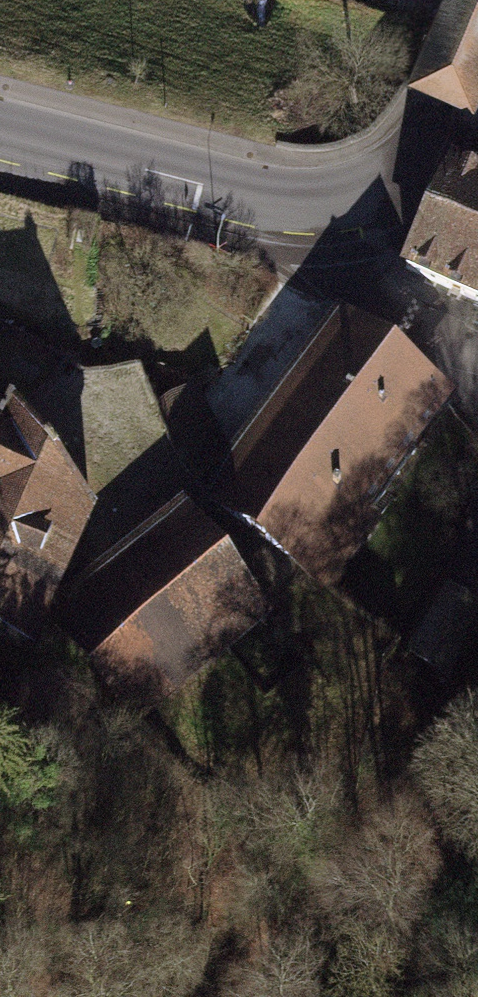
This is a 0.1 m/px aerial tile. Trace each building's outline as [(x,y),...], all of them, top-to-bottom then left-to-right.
[(451,169),(405,267),(477,301),(477,181),(451,169)] [(183,460),(211,498),(328,583),(367,533),(359,526),(369,513),(359,506),(440,400),(341,326),(234,468),(214,430),(210,429),(193,391),(159,406),(183,460)] [(15,413),(0,407),(0,442),(15,413)] [(15,413),(0,442),(0,626),(32,641),(91,515),(15,413)] [(182,519),(62,613),(132,714),(258,615),(182,519)] [(443,588),(407,641),(455,682),(477,628),(477,612),(443,588)]
